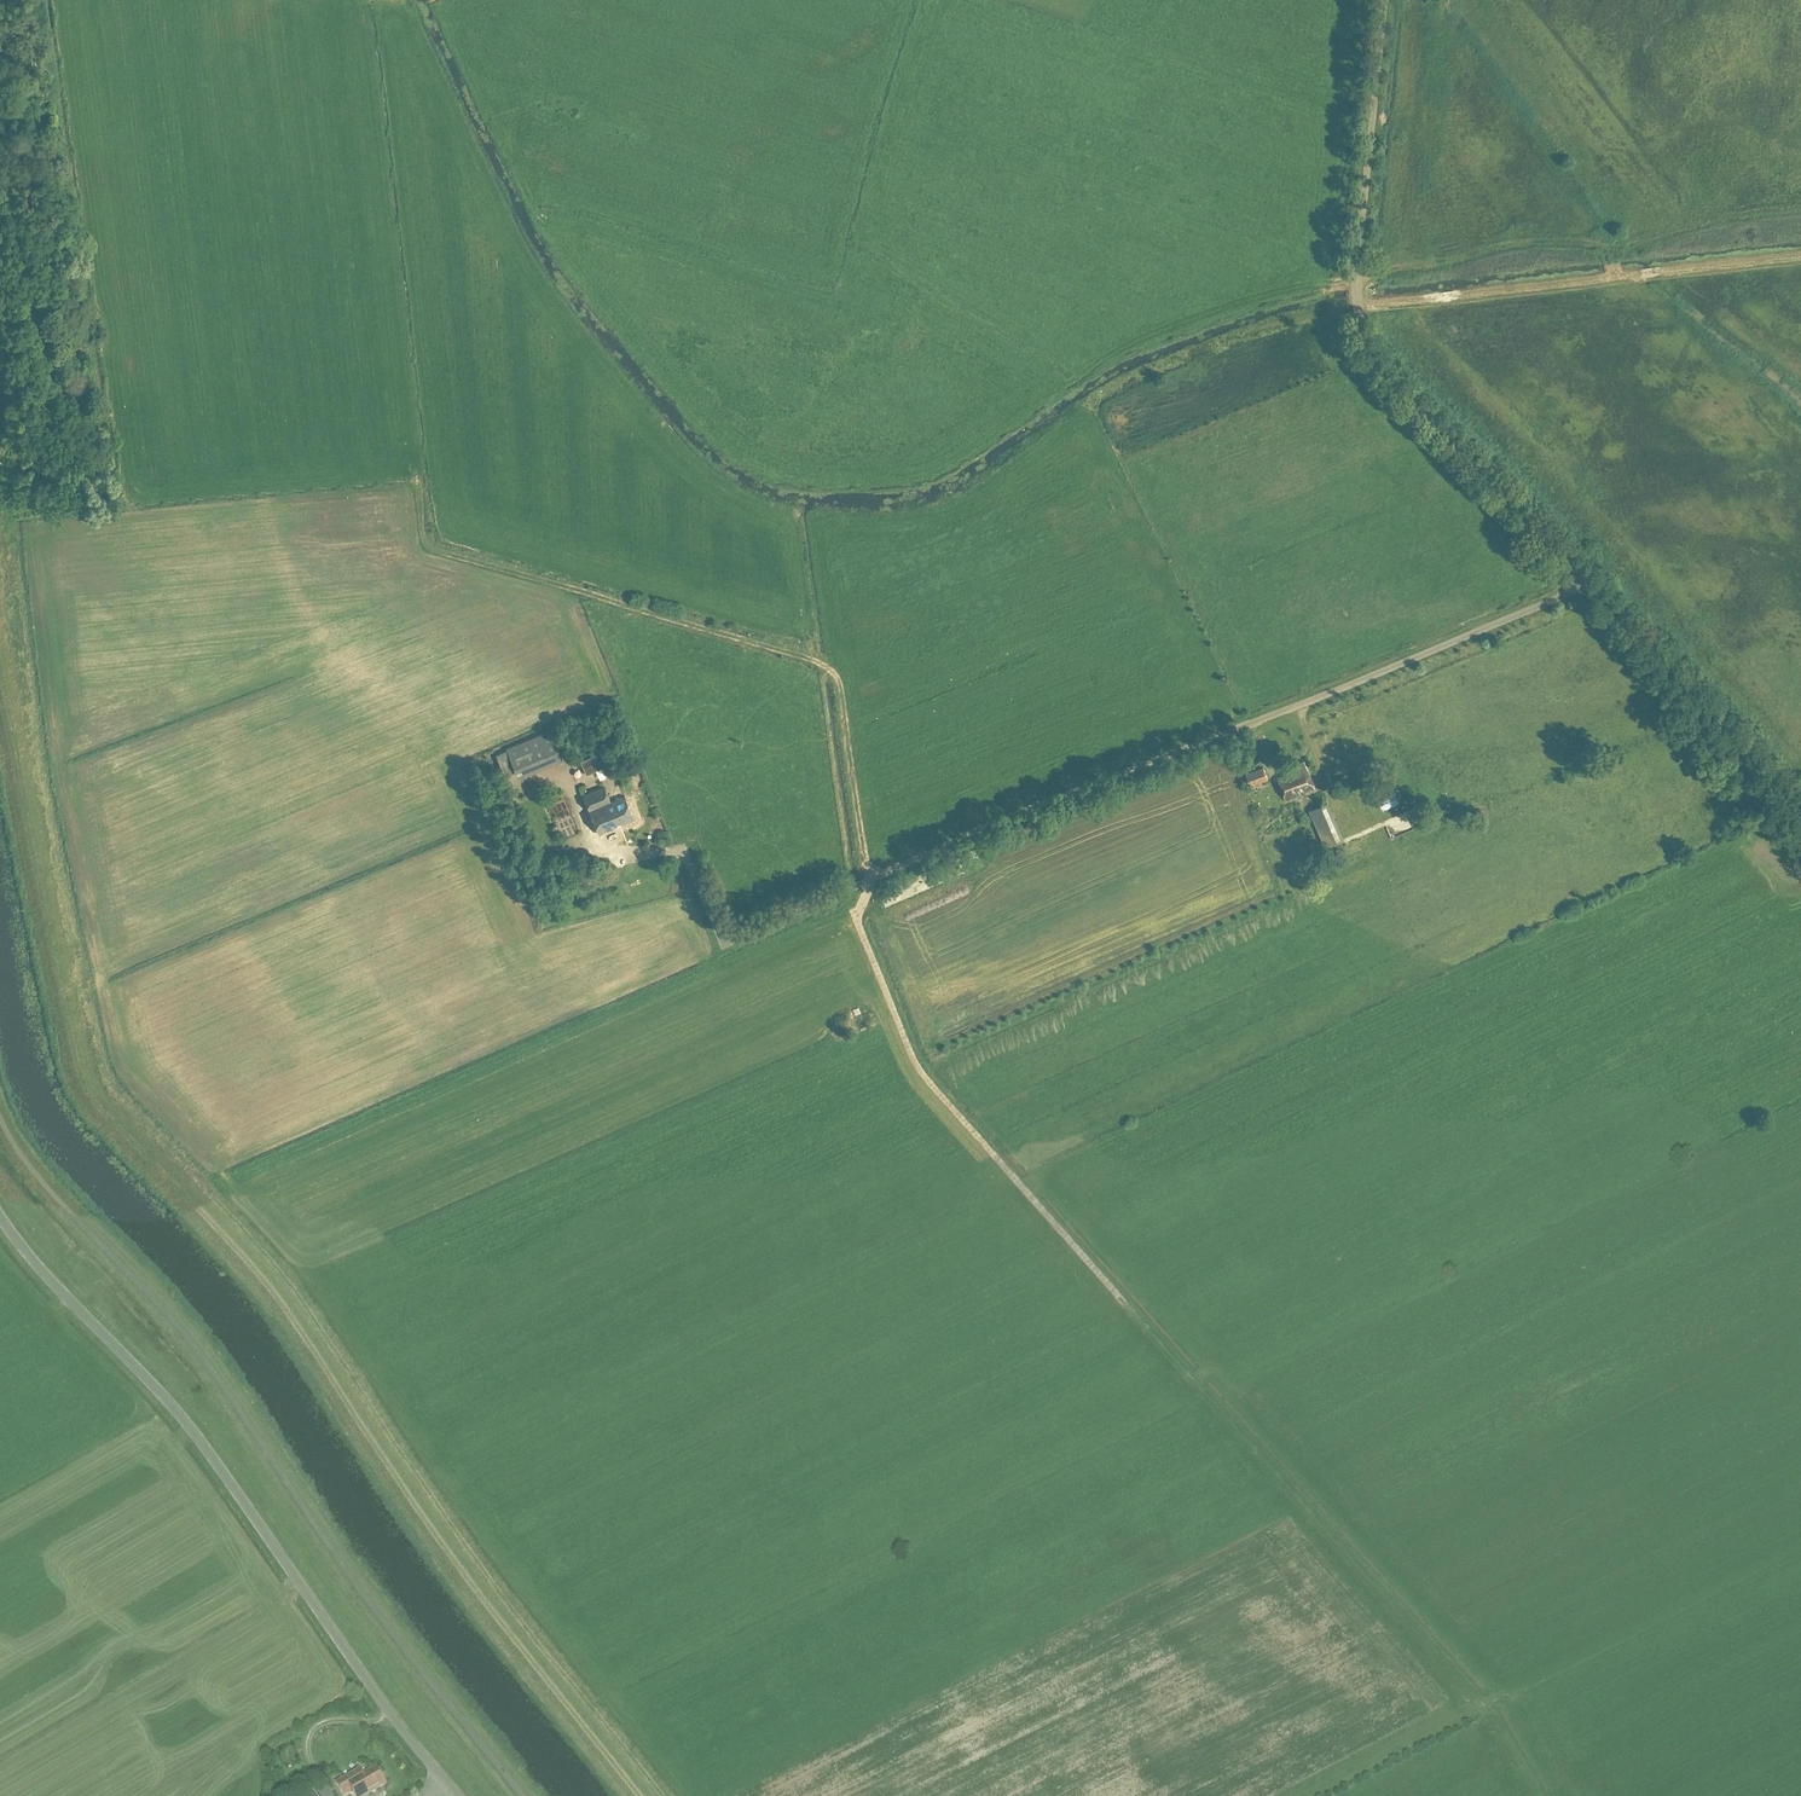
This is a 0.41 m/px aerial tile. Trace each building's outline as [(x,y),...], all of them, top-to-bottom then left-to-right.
[(519,777),(557,761),(563,759),(551,729),(506,748),(519,777)] [(1314,788),(1304,760),(1295,763),(1297,769),(1277,776),(1285,799),(1314,788)] [(1267,780),(1263,767),(1245,773),(1250,786),(1267,780)] [(634,819),(624,796),(610,801),(604,786),(583,795),(599,833),(634,819)] [(1399,802),(1394,792),(1378,799),(1383,809),(1399,802)] [(1328,802),(1309,810),(1325,846),(1344,839),(1328,802)] [(564,839),(577,834),(571,816),(564,819),(561,811),(555,813),(564,839)] [(1399,819),(1401,822),(1388,827),(1391,834),(1414,825),(1410,814),(1399,819)] [(359,1769),(336,1783),(344,1795),(351,1791),(354,1795),(364,1795),(372,1791),(372,1792),(373,1792),(371,1789),(376,1787),(377,1789),(377,1788),(386,1783),(376,1767),(362,1775),(359,1769)]
